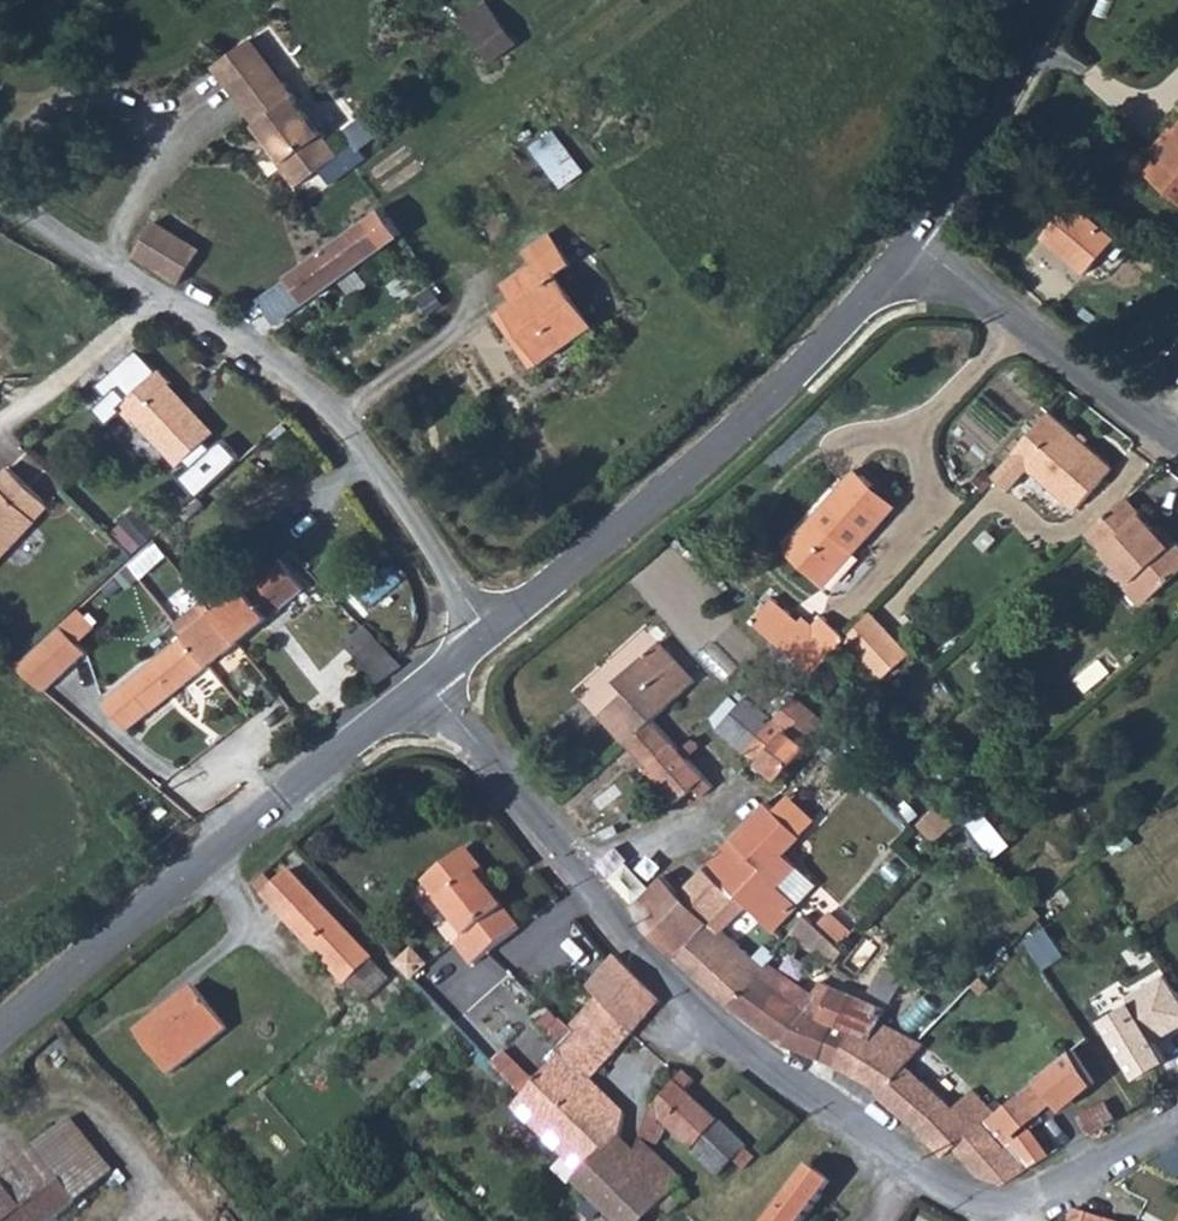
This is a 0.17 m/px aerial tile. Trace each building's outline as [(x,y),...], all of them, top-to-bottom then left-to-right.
[(527,44),(495,0),(494,0),(466,20),(498,65),(527,44)] [(214,52),(258,109),(296,81),(251,23),(214,52)] [(340,138),(296,81),(258,109),(286,145),(283,147),(300,171),(340,138)] [(1127,175),(1177,216),(1177,109),(1127,175)] [(542,153),(568,188),(591,171),(565,136),(542,153)] [(1085,284),(1115,248),(1070,211),(1040,247),(1085,284)] [(218,254),(183,214),(152,241),(194,274),(218,254)] [(353,216),(280,272),(299,297),(372,241),(353,216)] [(502,301),(535,351),(583,322),(552,273),(571,260),(551,229),(523,247),(529,257),(503,274),(515,292),(502,301)] [(280,272),(273,277),(292,302),(299,297),(280,272)] [(109,397),(121,387),(132,399),(161,371),(141,350),(100,387),(109,397)] [(199,499),(242,460),(225,441),(215,450),(208,443),(218,434),(174,386),(175,384),(162,370),(132,399),(121,387),(109,397),(96,410),(107,423),(116,415),(119,418),(125,412),(134,422),(137,419),(181,467),(186,462),(193,469),(182,480),(199,499)] [(1075,507),(1112,466),(1050,409),(994,472),(1009,486),(1029,465),(1075,507)] [(116,415),(107,423),(110,426),(119,418),(116,415)] [(9,466),(0,476),(0,559),(50,505),(9,466)] [(986,467),(976,478),(983,484),(993,473),(986,467)] [(819,524),(791,555),(825,585),(896,505),(856,470),(813,518),(819,524)] [(1169,545),(1156,530),(1127,497),(1086,533),(1117,568),(1145,599),(1177,571),(1177,546),(1174,541),(1169,545)] [(785,549),(791,555),(819,524),(813,518),(785,549)] [(118,537),(137,556),(156,538),(136,519),(118,537)] [(1160,526),(1156,530),(1169,545),(1174,541),(1160,526)] [(238,593),(214,612),(204,599),(175,622),(185,635),(105,700),(129,730),(238,642),(306,587),(281,558),(238,593)] [(1110,573),(1138,605),(1145,599),(1117,568),(1110,573)] [(204,599),(214,612),(238,593),(227,579),(203,598),(204,599)] [(809,629),(772,598),(753,621),(816,674),(847,638),(849,636),(823,614),(809,629)] [(847,638),(882,679),(911,655),(873,610),(849,636),(847,638)] [(363,623),(343,641),(355,653),(374,635),(363,623)] [(63,627),(18,669),(47,691),(87,653),(63,627)] [(374,635),(355,653),(380,682),(402,665),(374,635)] [(715,784),(655,720),(696,684),(658,642),(616,679),(627,690),(599,716),(678,802),(695,787),(703,796),(715,784)] [(757,761),(776,778),(805,745),(749,696),(719,727),(757,761)] [(303,740),(313,732),(306,724),(297,731),(303,740)] [(773,814),(800,839),(813,825),(786,800),(773,814)] [(933,842),(961,817),(947,802),(938,804),(916,824),(933,842)] [(961,817),(992,855),(1007,843),(975,804),(961,817)] [(1024,1090),(997,1112),(973,1090),(955,1106),(946,1098),(944,1096),(910,1064),(907,1062),(923,1043),(918,1040),(900,1031),(876,1019),(881,1008),(829,985),(828,988),(816,1018),(802,1010),(754,975),(756,974),(756,972),(755,970),(760,965),(710,916),(732,894),(772,933),(814,888),(783,857),(800,839),(773,814),(764,805),(751,819),(733,839),(704,868),(701,871),(694,877),(677,895),(660,877),(631,906),(644,929),(671,956),(709,992),(724,1006),(772,1040),(780,1046),(834,1068),(850,1076),(857,1080),(875,1089),(871,1093),(885,1105),(902,1119),(909,1127),(935,1156),(952,1148),(959,1156),(976,1176),(1000,1184),(1026,1168),(1055,1148),(1039,1122),(1017,1136),(1012,1132),(1072,1087),(1057,1066),(1024,1090)] [(425,886),(467,940),(455,949),(473,969),(518,935),(477,884),(485,877),(466,854),(425,886)] [(345,987),(373,962),(291,873),(276,886),(267,876),(255,888),(345,987)] [(836,966),(863,931),(836,910),(825,925),(812,915),(796,934),(836,966)] [(1049,967),(1069,959),(1057,929),(1037,937),(1049,967)] [(652,1008),(658,1001),(625,959),(623,962),(590,996),(597,1002),(571,1033),(577,1039),(557,1064),(541,1082),(536,1086),(521,1101),(588,1168),(574,1183),(612,1220),(653,1220),(662,1212),(672,1220),(690,1202),(679,1191),(685,1186),(639,1144),(634,1154),(619,1141),(624,1118),(589,1082),(652,1008)] [(896,960),(877,988),(896,1001),(915,973),(896,960)] [(1177,1029),(1177,989),(1173,979),(1132,1002),(1139,1016),(1110,1032),(1139,1084),(1169,1067),(1155,1041),(1152,1036),(1160,1032),(1163,1037),(1177,1029)] [(193,987),(136,1033),(161,1064),(219,1017),(193,987)] [(978,1061),(942,1028),(910,1064),(944,1096),(946,1098),(978,1061)] [(1160,1032),(1152,1036),(1155,1041),(1163,1037),(1160,1032)] [(509,1058),(494,1073),(521,1101),(536,1086),(509,1058)] [(652,1112),(640,1141),(656,1146),(664,1127),(716,1175),(733,1157),(741,1165),(752,1155),(685,1091),(692,1081),(684,1072),(679,1077),(652,1112)] [(1077,1117),(1086,1135),(1113,1121),(1103,1103),(1077,1117)] [(27,1211),(35,1220),(56,1220),(113,1176),(96,1155),(69,1121),(0,1175),(0,1179),(27,1211)] [(1167,1153),(1177,1178),(1177,1148),(1167,1153)] [(763,1220),(798,1220),(816,1196),(809,1191),(819,1177),(802,1165),(763,1220)] [(826,1182),(819,1177),(809,1191),(816,1196),(826,1182)] [(18,1218),(20,1220),(35,1220),(27,1211),(0,1179),(0,1220),(14,1220),(18,1218)] [(888,1220),(909,1220),(896,1192),(888,1220)] [(1163,1220),(1177,1220),(1177,1198),(1176,1197),(1163,1220)] [(1067,1220),(1095,1220),(1070,1212),(1067,1220)]
